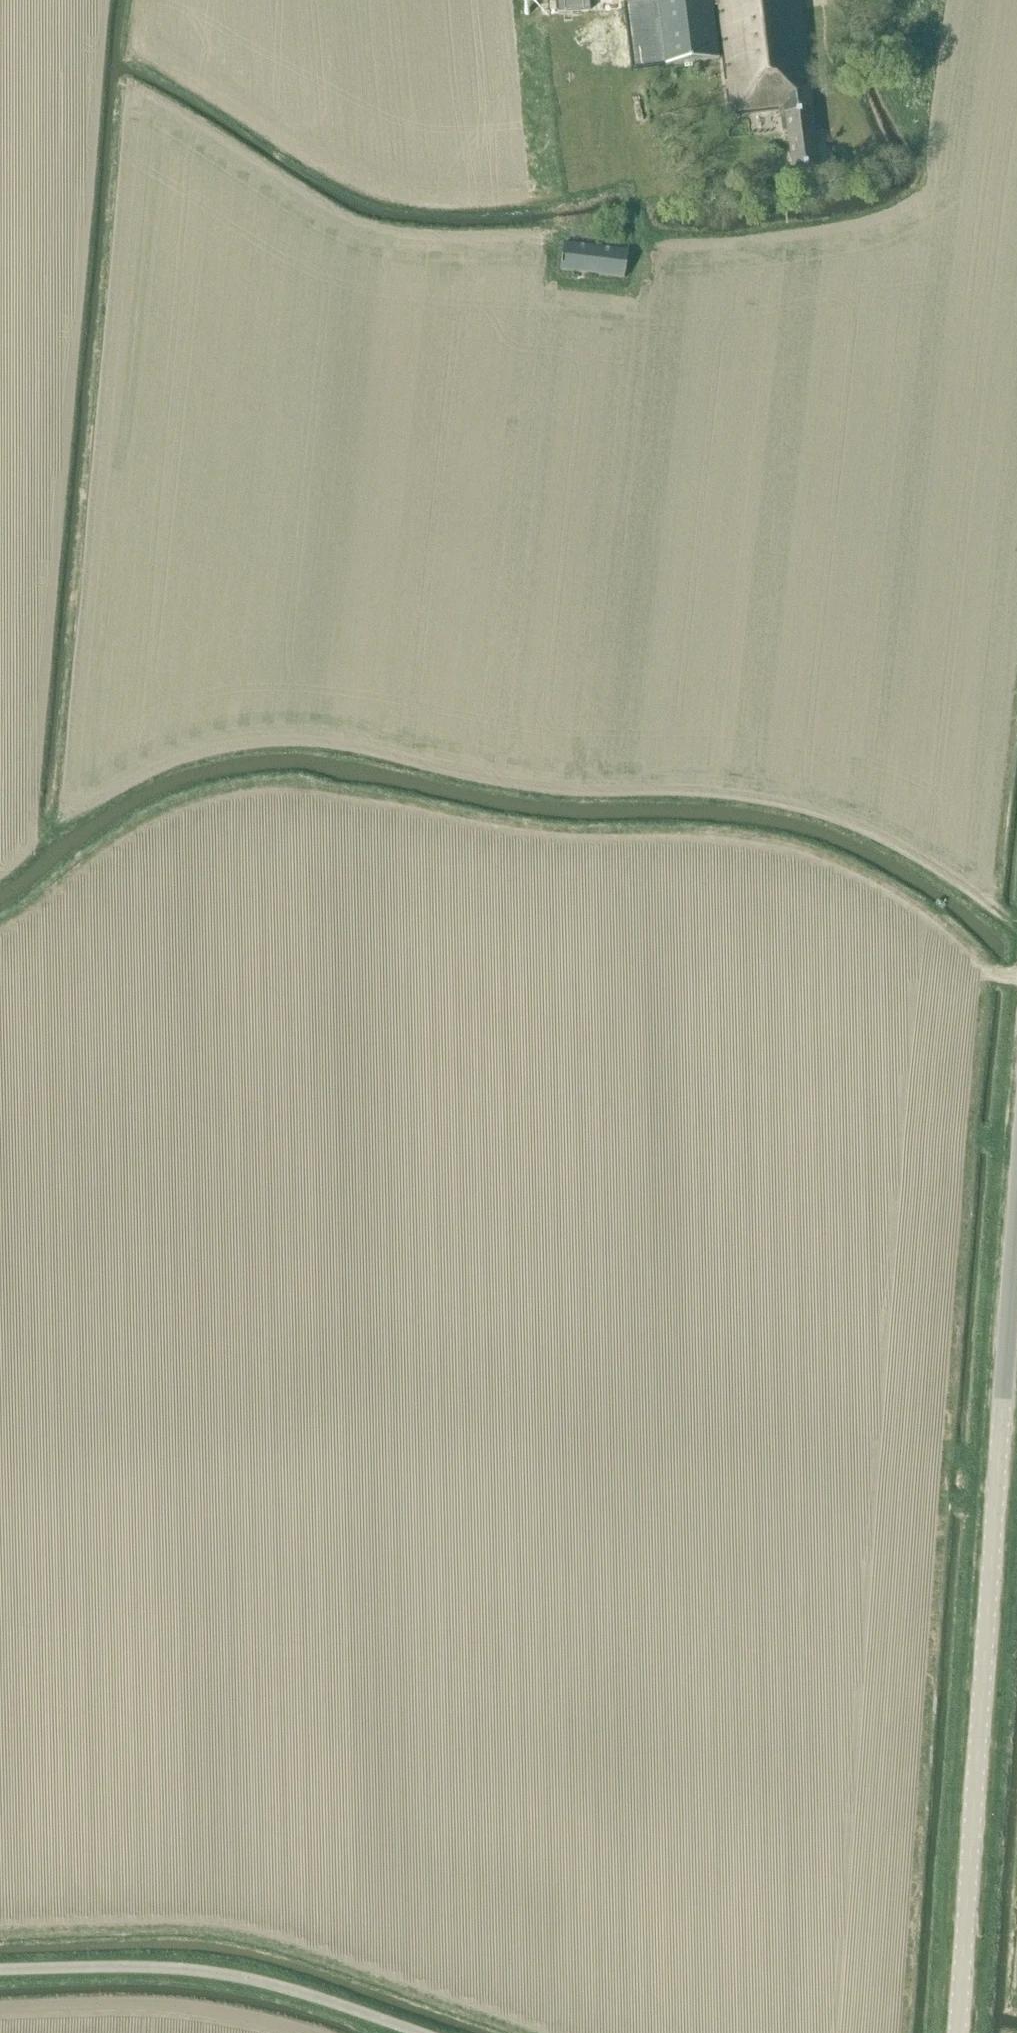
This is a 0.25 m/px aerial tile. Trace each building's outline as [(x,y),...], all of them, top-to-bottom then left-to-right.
[(665,66),(657,0),(623,4),(631,70),(665,66)] [(665,66),(719,59),(712,0),(657,0),(665,66)] [(780,110),(781,116),(785,116),(793,171),(819,167),(807,81),(811,81),(801,0),(715,0),(731,117),(780,110)] [(561,271),(624,279),(628,251),(564,243),(561,271)]
